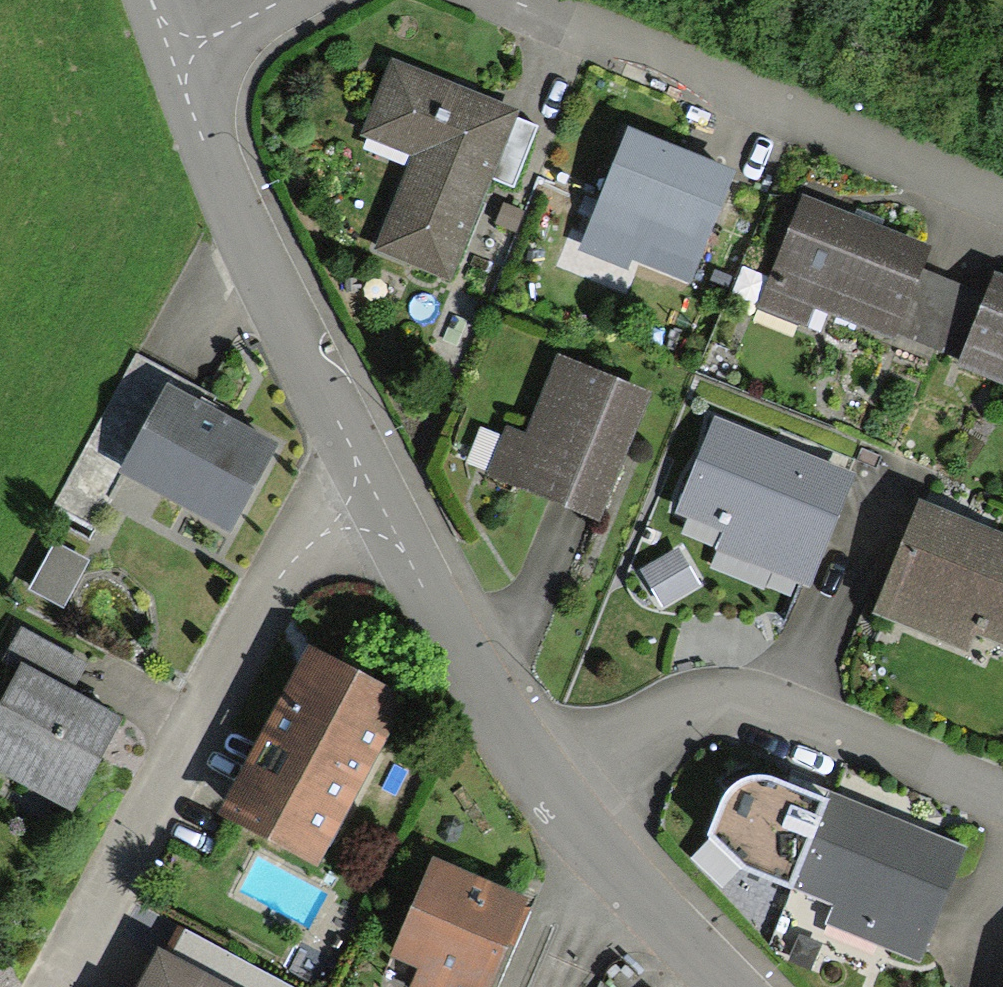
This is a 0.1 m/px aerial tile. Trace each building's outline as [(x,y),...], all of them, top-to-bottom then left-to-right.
[(534,129),(395,74),(371,136),(423,157),(386,249),(446,273),(487,173),(512,183),(534,129)] [(731,178),(629,138),(586,248),(619,261),(623,250),(692,277),(731,178)] [(926,252),(806,205),(764,313),(803,328),(812,307),(928,352),(951,293),(915,279),(926,252)] [(998,286),(989,308),(951,293),(928,352),(1002,382),(1002,288),(998,286)] [(644,393),(561,365),(520,485),(602,513),(644,393)] [(129,466),(228,524),(270,454),(170,396),(129,466)] [(846,481),(715,425),(678,511),(727,532),(719,552),(801,587),(846,481)] [(925,512),(882,616),(964,650),(973,629),(1002,641),(1002,544),(925,512)] [(32,593),(63,607),(83,563),(52,549),(32,593)] [(70,799),(113,721),(65,695),(81,666),(23,634),(10,658),(26,667),(0,713),(0,761),(70,799)] [(236,818),(314,856),(390,700),(312,662),(236,818)] [(919,964),(965,850),(829,792),(826,799),(784,782),(774,775),(766,774),(757,776),(747,778),(737,783),(729,789),(720,797),(706,833),(739,868),(834,906),(826,925),(919,964)] [(392,973),(425,986),(479,986),(517,903),(438,869),(392,973)] [(163,965),(152,986),(207,986),(163,965)]
